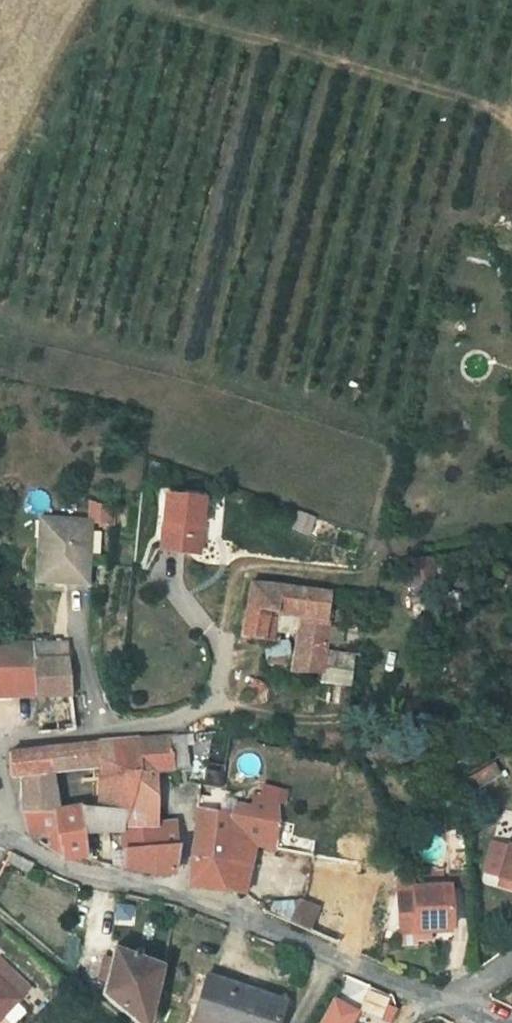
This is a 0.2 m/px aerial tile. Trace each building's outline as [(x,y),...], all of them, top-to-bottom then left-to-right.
[(190,550),(194,494),(155,490),(151,547),(190,550)] [(90,585),(90,517),(32,517),(32,585),(90,585)] [(413,548),(390,550),(391,570),(415,567),(413,548)] [(288,665),(317,667),(326,585),(248,579),(234,629),(252,631),(263,633),(268,609),(294,611),(288,665)] [(24,640),(28,657),(61,655),(59,639),(24,640)] [(24,640),(0,642),(0,690),(34,688),(28,657),(24,640)] [(28,657),(34,688),(66,687),(61,655),(28,657)] [(38,728),(71,724),(66,687),(34,688),(38,728)] [(224,731),(210,728),(209,743),(221,745),(224,731)] [(132,732),(134,765),(151,764),(164,763),(162,729),(132,732)] [(73,799),(123,796),(134,765),(132,732),(5,746),(8,767),(15,767),(47,764),(93,760),(94,783),(72,785),(73,799)] [(50,800),(47,764),(15,767),(16,786),(18,802),(50,800)] [(123,796),(73,799),(77,850),(78,856),(95,859),(93,823),(120,825),(121,863),(136,866),(169,862),(169,817),(149,816),(151,764),(134,765),(123,796)] [(238,882),(245,861),(253,836),(264,837),(267,829),(270,812),(271,796),(246,789),(242,810),(190,804),(181,873),(238,882)] [(57,851),(77,850),(73,799),(50,800),(18,802),(25,823),(53,822),(53,834),(39,834),(57,851)] [(447,861),(462,862),(461,815),(447,814),(447,861)] [(301,876),(309,846),(264,837),(253,836),(245,861),(301,876)] [(511,873),(511,838),(507,854),(503,870),(511,873)] [(337,936),(356,856),(309,846),(301,876),(291,916),(337,936)] [(511,882),(511,873),(503,870),(507,854),(500,852),(493,876),(511,882)] [(446,874),(410,876),(409,882),(399,883),(399,919),(411,920),(411,916),(446,916),(446,874)] [(411,920),(399,919),(398,930),(414,931),(414,926),(430,926),(431,916),(411,916),(411,920)] [(159,957),(109,942),(99,991),(139,1022),(143,1022),(159,957)] [(177,987),(190,992),(182,1014),(207,1022),(270,1022),(280,994),(185,962),(177,987)] [(0,971),(0,1010),(25,983),(6,965),(0,971)] [(353,1004),(329,990),(310,1022),(352,1022),(344,1018),(353,1004)]
